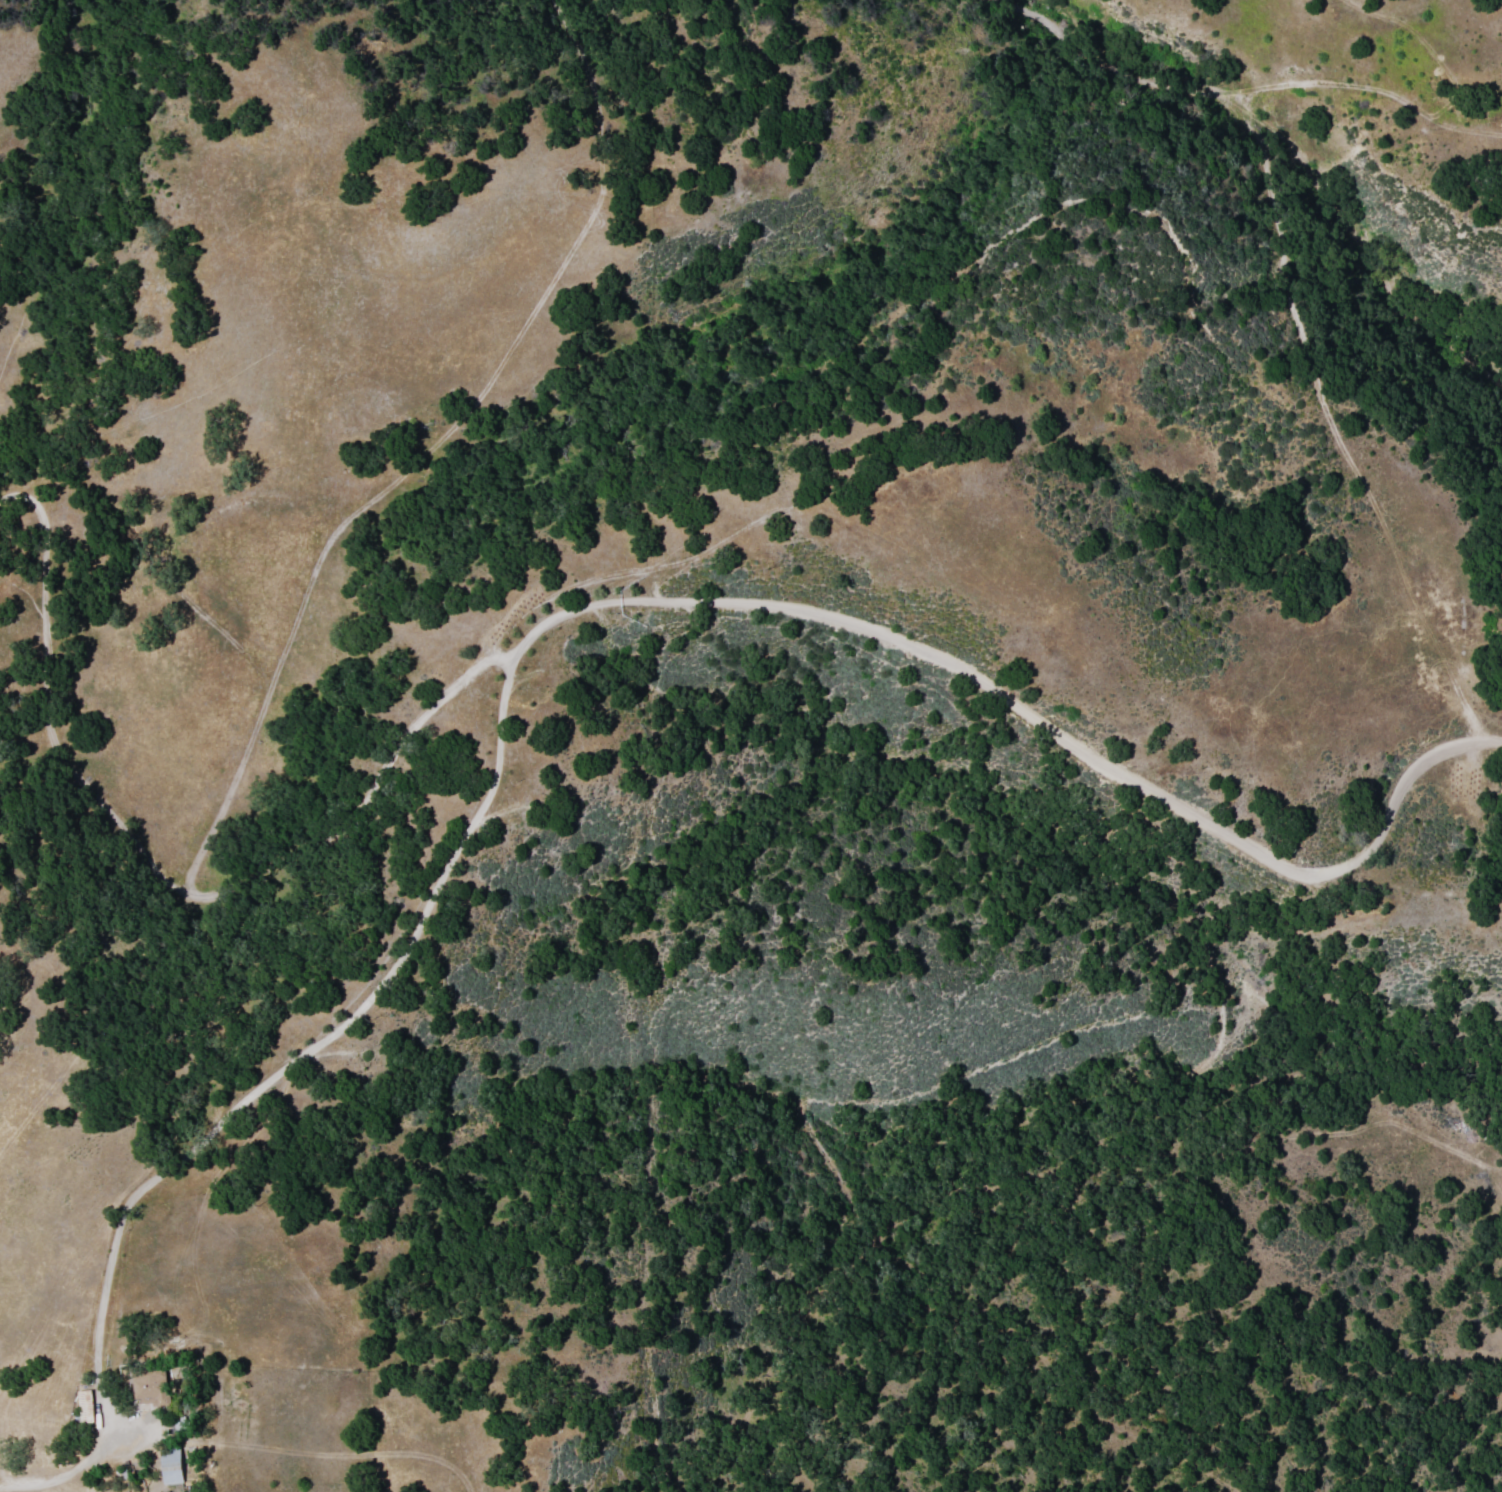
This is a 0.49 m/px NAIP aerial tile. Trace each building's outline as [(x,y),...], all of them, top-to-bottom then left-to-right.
[(168,1369),(133,1371),(135,1405),(170,1404),(168,1369)] [(183,1484),(181,1444),(172,1444),(172,1451),(162,1452),(164,1484),(183,1484)]
